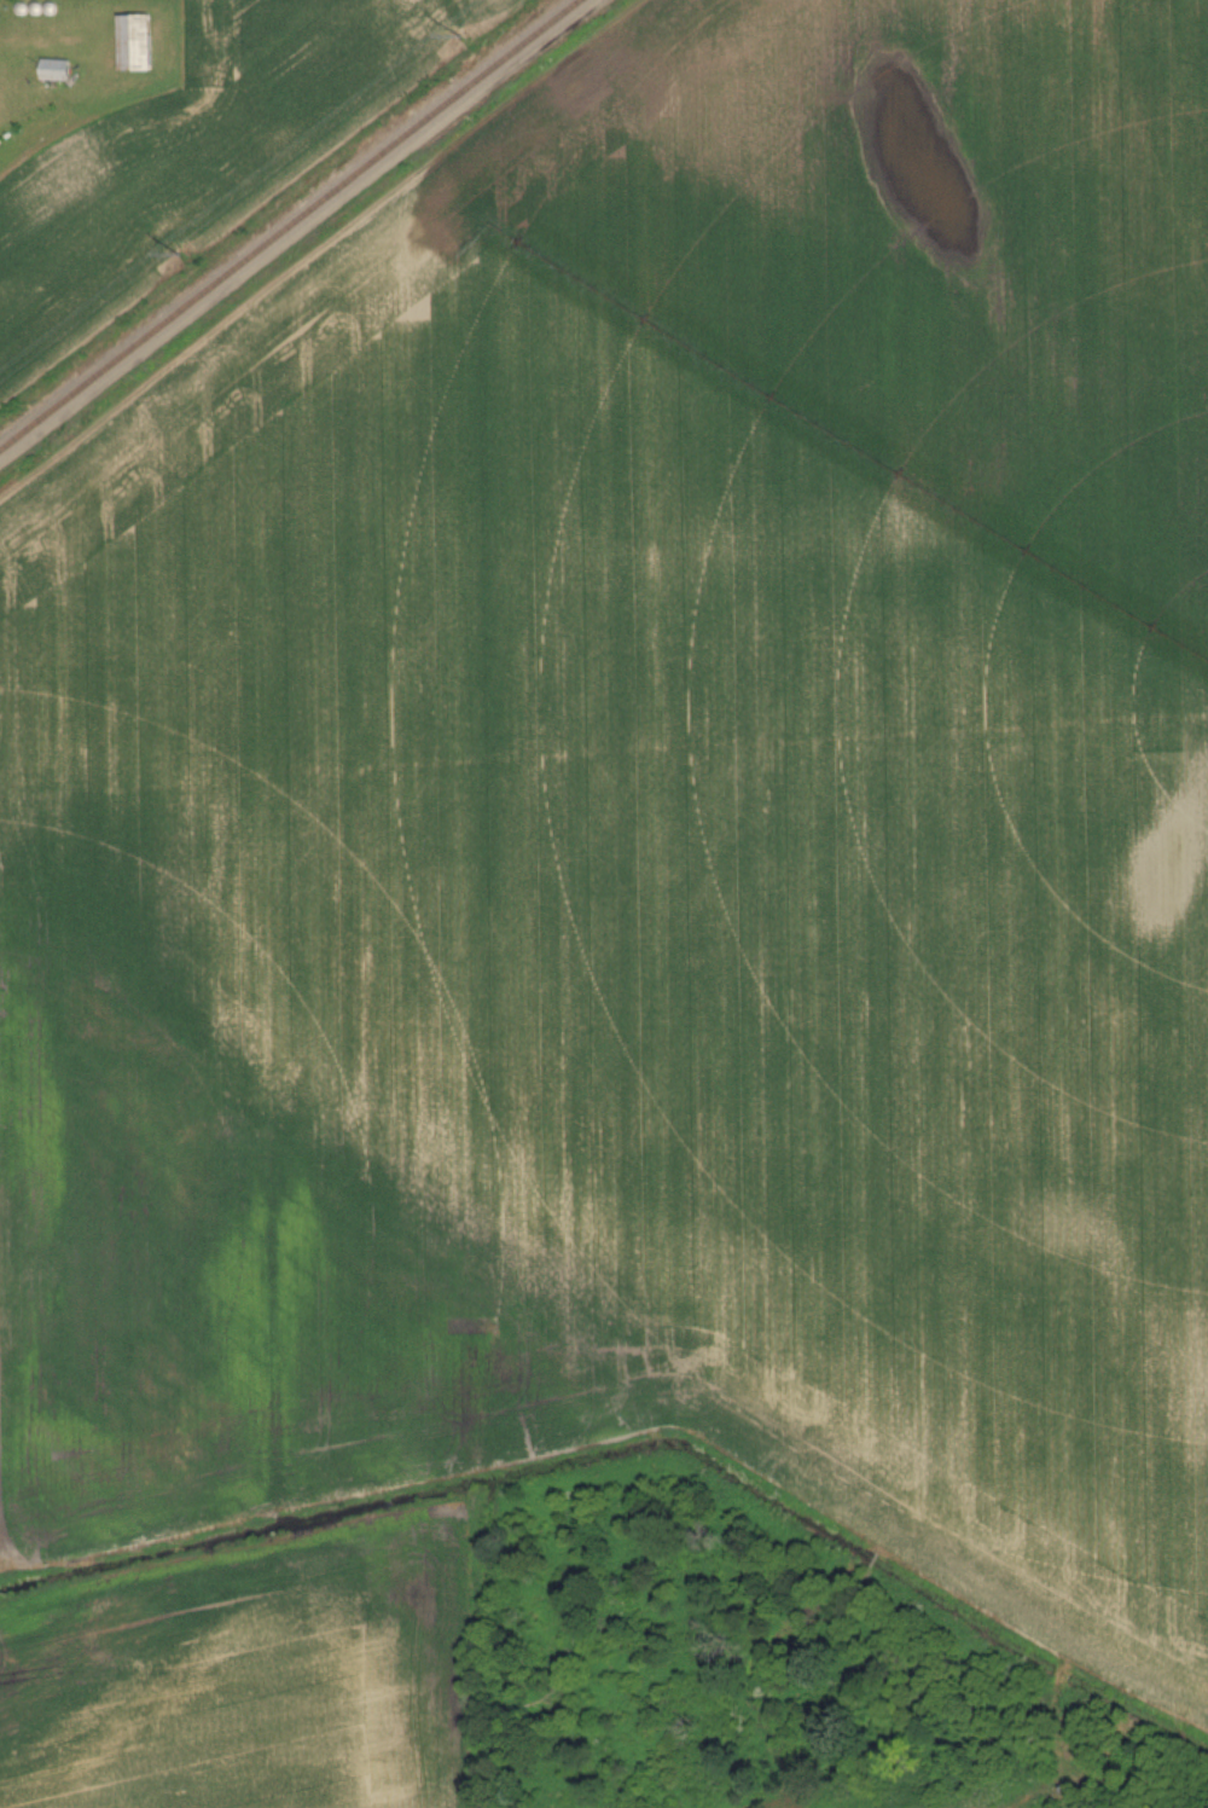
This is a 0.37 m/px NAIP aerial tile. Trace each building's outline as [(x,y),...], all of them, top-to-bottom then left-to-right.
[(151,73),(151,16),(119,16),(119,73),(151,73)] [(69,82),(69,61),(41,61),(41,82),(69,82)]
